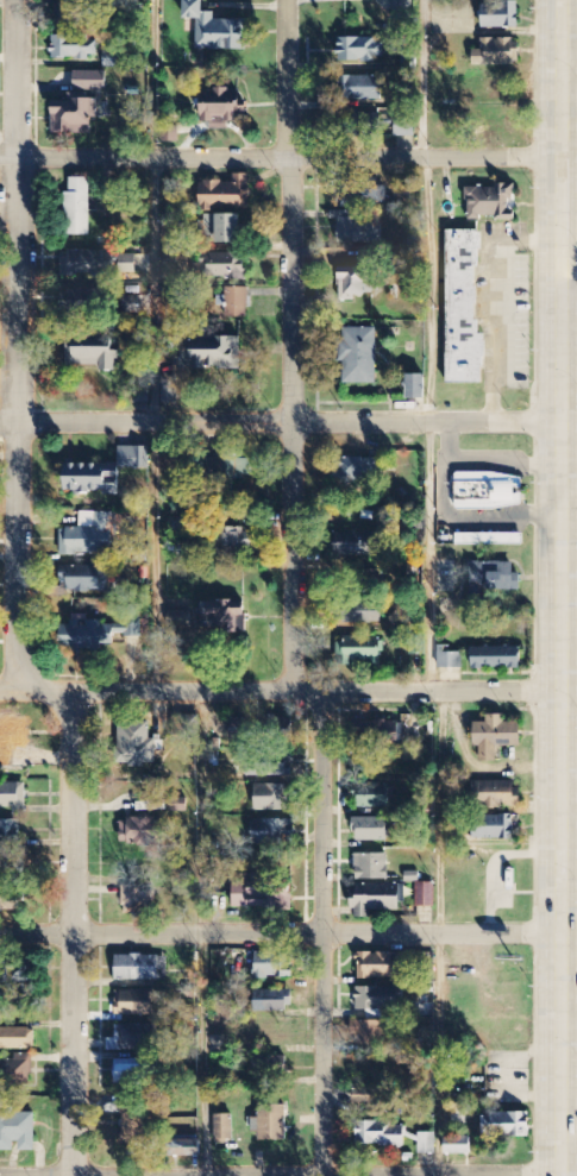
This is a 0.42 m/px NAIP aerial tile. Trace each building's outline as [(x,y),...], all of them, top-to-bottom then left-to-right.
[(214,20),(215,13),(203,12),(203,0),(184,0),(184,19),(197,19),(196,50),(247,50),(247,20),(214,20)] [(393,10),(412,11),(413,0),(393,0),(393,10)] [(57,26),(90,26),(90,3),(58,2),(57,26)] [(483,29),(519,29),(518,3),(482,4),(483,29)] [(97,60),(98,37),(52,36),(52,59),(97,60)] [(473,50),(473,67),(518,66),(518,38),(481,39),(481,50),(473,50)] [(384,62),(384,40),(338,39),(338,61),(384,62)] [(104,68),(118,68),(118,52),(104,52),(104,68)] [(106,72),(74,72),(74,92),(107,92),(106,72)] [(382,103),(382,78),(342,77),(341,102),(382,103)] [(229,130),(228,122),(246,122),(246,106),(240,106),(239,89),(201,90),(202,123),(210,122),(211,131),(229,130)] [(53,133),(92,134),(92,119),(97,119),(98,100),(54,99),(53,133)] [(414,126),(395,127),(395,138),(415,137),(414,126)] [(250,175),(234,175),(234,183),(201,182),(200,209),(250,210),(250,175)] [(90,236),(90,179),(70,178),(70,193),(66,193),(65,236),(90,236)] [(337,206),(386,206),(387,182),(337,181),(337,206)] [(515,219),(514,184),(497,185),(497,189),(467,189),(468,220),(515,219)] [(204,215),(205,235),(216,235),(217,244),(241,243),(240,215),(204,215)] [(382,244),(382,225),(359,225),(359,219),(339,219),(339,244),(382,244)] [(446,384),(483,385),(485,322),(477,322),(479,232),(450,231),(446,384)] [(62,251),(61,275),(114,276),(114,252),(62,251)] [(245,278),(244,253),(208,255),(208,280),(245,278)] [(119,274),(135,274),(135,257),(119,256),(119,274)] [(355,302),(355,297),(368,297),(367,268),(338,269),(339,302),(355,302)] [(248,288),(226,288),(226,299),(228,299),(228,318),(248,318),(248,288)] [(93,292),(60,291),(60,319),(92,320),(93,292)] [(375,329),(341,330),(342,386),(377,385),(375,329)] [(66,365),(97,367),(97,371),(114,372),(115,339),(67,337),(66,365)] [(241,339),(183,337),(182,369),(240,371),(241,339)] [(425,400),(426,376),(407,375),(407,400),(425,400)] [(177,405),(178,378),(163,378),(162,404),(177,405)] [(149,387),(134,388),(134,405),(149,404),(149,387)] [(66,465),(65,493),(105,494),(105,496),(118,497),(118,469),(149,469),(150,448),(119,447),(119,465),(66,465)] [(251,457),(212,458),(212,495),(233,495),(232,478),(251,478),(251,457)] [(375,484),(374,459),(335,460),(336,485),(375,484)] [(456,476),(456,511),(523,509),(522,492),(523,492),(522,474),(456,476)] [(117,514),(80,513),(79,529),(60,529),(59,556),(111,557),(111,539),(117,539),(117,514)] [(251,531),(223,530),(222,552),(251,553),(251,531)] [(373,556),(374,531),(335,531),(335,556),(373,556)] [(456,547),(523,546),(523,535),(456,535),(456,547)] [(520,575),(514,575),(514,563),(470,564),(470,602),(487,602),(487,592),(521,592),(520,575)] [(358,572),(359,588),(377,588),(377,571),(358,572)] [(245,629),(244,601),(201,603),(202,631),(245,629)] [(343,624),(382,626),(382,613),(377,613),(377,602),(343,601),(343,624)] [(61,627),(61,650),(103,652),(103,646),(114,647),(114,636),(141,636),(141,623),(81,622),(81,616),(72,616),(71,627),(61,627)] [(426,637),(411,636),(411,656),(426,656),(426,637)] [(337,663),(381,664),(381,641),(338,639),(337,663)] [(450,647),(437,647),(438,669),(463,669),(462,653),(450,654),(450,647)] [(471,669),(520,670),(521,649),(472,647),(471,669)] [(497,763),(497,748),(522,747),(521,724),(505,724),(505,716),(487,716),(487,724),(476,724),(476,763),(497,763)] [(0,718),(0,770),(28,770),(28,719),(0,718)] [(150,729),(124,729),(123,766),(156,767),(156,751),(163,751),(164,741),(150,741),(150,729)] [(246,777),(292,778),(292,769),(285,769),(285,759),(247,758),(246,777)] [(514,782),(473,783),(473,807),(521,806),(521,798),(515,798),(514,782)] [(0,784),(0,809),(26,809),(25,784),(0,784)] [(255,786),(255,813),(288,812),(288,785),(255,786)] [(389,808),(389,785),(361,785),(362,809),(389,808)] [(477,816),(476,841),(515,842),(515,817),(477,816)] [(388,843),(387,819),(355,819),(355,843),(388,843)] [(121,820),(121,846),(157,847),(157,821),(121,820)] [(252,820),(251,846),(283,847),(284,838),(293,839),(293,821),(252,820)] [(0,821),(0,845),(19,845),(19,822),(0,821)] [(388,855),(355,856),(356,881),(389,880),(388,855)] [(233,910),(281,909),(280,890),(249,890),(249,875),(232,875),(233,910)] [(370,912),(401,912),(401,883),(353,882),(352,919),(370,919),(370,912)] [(416,908),(435,908),(435,885),(416,884),(416,908)] [(155,893),(141,892),(141,888),(123,887),(123,915),(155,916),(155,893)] [(18,917),(18,903),(24,903),(25,892),(0,891),(0,916),(18,917)] [(393,953),(357,954),(358,980),(401,980),(401,970),(393,971),(393,953)] [(159,983),(159,957),(116,956),(115,982),(159,983)] [(0,968),(0,988),(8,988),(8,993),(32,993),(32,969),(0,968)] [(355,1012),(399,1013),(400,989),(356,988),(355,1012)] [(156,993),(115,992),(115,1017),(153,1018),(154,1004),(155,1004),(156,993)] [(291,993),(254,992),(254,1012),(291,1012),(291,993)] [(355,1047),(384,1048),(384,1023),(355,1022),(355,1047)] [(107,1052),(152,1052),(151,1026),(115,1027),(116,1040),(107,1040),(107,1052)] [(35,1051),(35,1031),(0,1030),(0,1050),(35,1051)] [(258,1069),(286,1070),(287,1056),(259,1055),(258,1069)] [(32,1085),(32,1058),(0,1059),(0,1086),(32,1085)] [(115,1086),(145,1087),(145,1061),(116,1061),(115,1086)] [(379,1090),(354,1091),(354,1106),(380,1105),(379,1090)] [(144,1105),(122,1106),(123,1137),(145,1137),(144,1105)] [(286,1106),(259,1107),(259,1119),(250,1120),(250,1134),(261,1134),(261,1142),(287,1142),(286,1106)] [(35,1114),(0,1113),(0,1153),(17,1153),(34,1153),(35,1114)] [(482,1116),(483,1140),(530,1139),(530,1114),(482,1116)] [(233,1141),(232,1116),(214,1116),(214,1141),(233,1141)] [(356,1147),(404,1148),(405,1124),(357,1123),(356,1147)] [(418,1156),(435,1155),(435,1134),(417,1135),(418,1156)] [(201,1138),(171,1137),(170,1157),(200,1158),(201,1138)] [(471,1156),(471,1138),(445,1139),(446,1157),(471,1156)]
